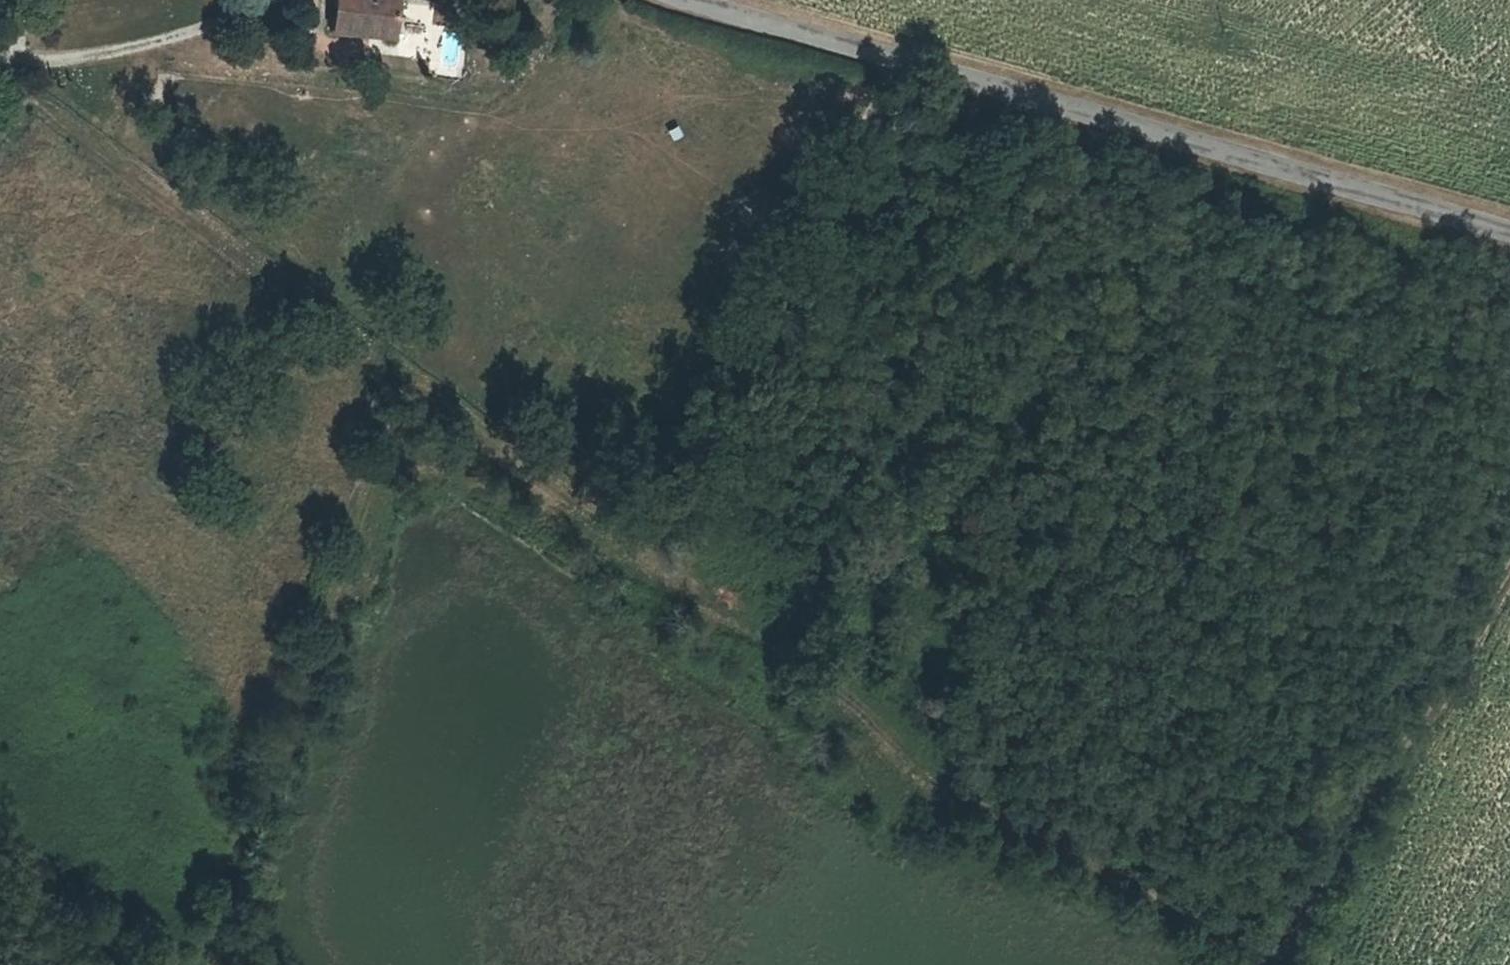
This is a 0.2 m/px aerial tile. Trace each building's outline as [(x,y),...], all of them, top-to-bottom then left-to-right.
[(321,45),(382,52),(387,2),(368,0),(326,0),(321,45)]
